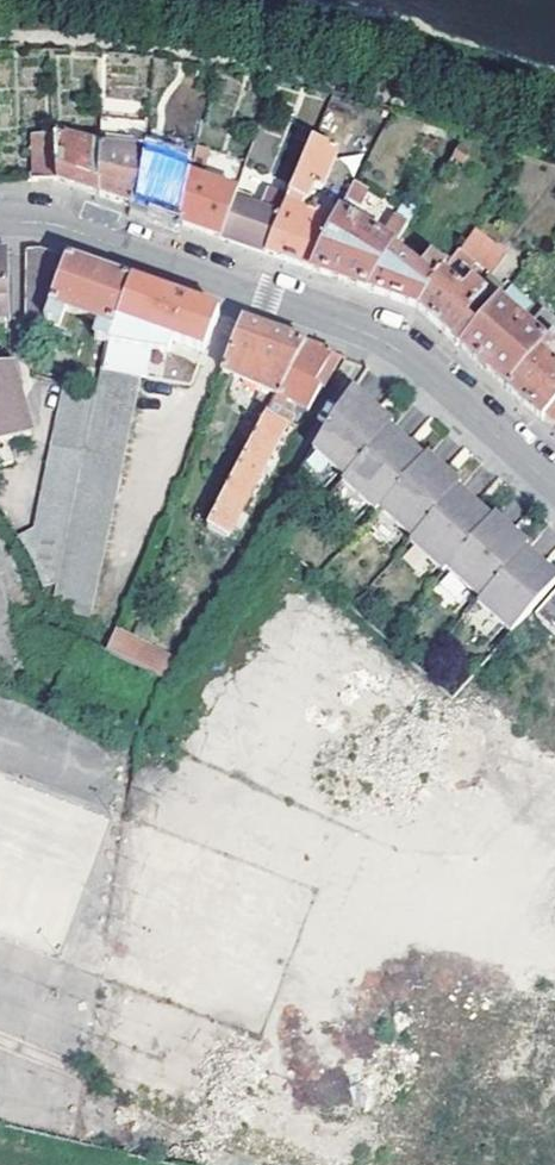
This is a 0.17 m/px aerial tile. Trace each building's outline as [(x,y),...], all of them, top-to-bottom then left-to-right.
[(113,203),(137,212),(143,152),(145,129),(108,121),(109,149),(101,149),(100,198),(113,203)] [(101,149),(102,145),(63,139),(64,132),(53,131),(53,137),(31,138),(33,183),(55,183),(75,190),(100,198),(101,149)] [(315,143),(297,187),(292,198),(309,205),(316,189),(324,192),(340,153),(315,143)] [(198,149),(191,177),(199,179),(200,173),(206,174),(210,152),(198,149)] [(143,152),(137,212),(158,219),(180,226),(188,192),(176,188),(164,185),(168,154),(143,152)] [(188,192),(191,177),(179,175),(176,188),(188,192)] [(188,192),(180,226),(198,233),(221,241),(238,193),(199,179),(191,177),(188,192)] [(244,249),(267,257),(290,203),(292,198),(297,187),(282,181),(276,195),(267,192),(260,211),(240,205),(227,243),(244,249)] [(369,189),(356,182),(348,200),(359,206),(369,189)] [(347,285),(368,292),(391,255),(423,202),(409,195),(384,236),(385,238),(389,241),(386,247),(340,216),(336,223),(312,273),(347,285)] [(290,203),(267,257),(285,263),(312,273),(336,223),(290,203)] [(471,233),(457,254),(473,266),(488,276),(503,256),(471,233)] [(42,252),(32,253),(29,315),(57,323),(70,262),(42,252)] [(392,301),(417,310),(452,260),(444,252),(436,262),(429,257),(418,273),(391,255),(368,292),(392,301)] [(14,297),(12,254),(0,254),(0,297),(14,297)] [(461,350),(477,330),(467,322),(488,296),(472,283),(463,295),(445,281),(453,272),(462,279),(473,266),(457,254),(452,260),(417,310),(436,327),(461,350)] [(89,269),(70,262),(57,323),(56,326),(69,330),(73,316),(110,328),(107,343),(118,347),(132,284),(89,269)] [(181,354),(206,364),(223,316),(186,303),(132,284),(118,347),(177,368),(181,354)] [(499,303),(520,322),(535,305),(512,287),(499,303)] [(14,297),(0,297),(0,318),(15,317),(14,297)] [(483,369),(505,390),(545,344),(527,329),(520,322),(499,303),(477,330),(461,350),(483,369)] [(527,329),(545,344),(550,339),(554,334),(554,320),(543,310),(527,329)] [(227,372),(282,393),(307,346),(271,333),(246,324),(227,372)] [(545,344),(505,390),(524,406),(541,421),(546,416),(554,406),(554,344),(550,339),(545,344)] [(320,350),(307,346),(282,393),(278,402),(285,406),(290,398),(313,411),(324,392),(318,388),(335,356),(320,350)] [(10,470),(7,448),(31,444),(23,368),(0,368),(0,472),(10,470)] [(112,374),(113,370),(100,368),(98,377),(110,380),(112,374)] [(106,398),(59,605),(57,610),(96,617),(145,379),(112,374),(110,380),(106,398)] [(40,538),(27,535),(41,557),(59,605),(106,398),(75,389),(40,538)] [(399,438),(402,434),(382,416),(362,397),(324,452),(357,482),(399,438)] [(285,406),(278,402),(213,527),(234,538),(299,414),(285,406)] [(546,416),(554,425),(554,406),(546,416)] [(354,485),(388,516),(391,513),(433,468),(417,454),(399,438),(357,482),(354,485)] [(425,543),(466,498),(469,495),(453,480),(436,465),(433,468),(391,513),(425,543)] [(421,546),(455,576),(458,573),(500,528),(484,514),(466,498),(425,543),(421,546)] [(492,603),(533,559),(536,555),(519,540),(503,525),(500,528),(458,573),(491,604),(492,603)] [(522,637),(554,601),(554,578),(551,575),(533,559),(492,603),(491,604),(489,607),(522,637)] [(554,628),(554,608),(545,619),(554,628)] [(142,665),(153,645),(123,629),(113,651),(142,665)] [(170,678),(146,667),(138,685),(161,696),(170,678)] [(108,808),(0,774),(0,930),(63,950),(108,808)] [(522,995),(520,1012),(482,1008),(485,981),(394,970),(370,1164),(554,1164),(554,999),(522,995)]
